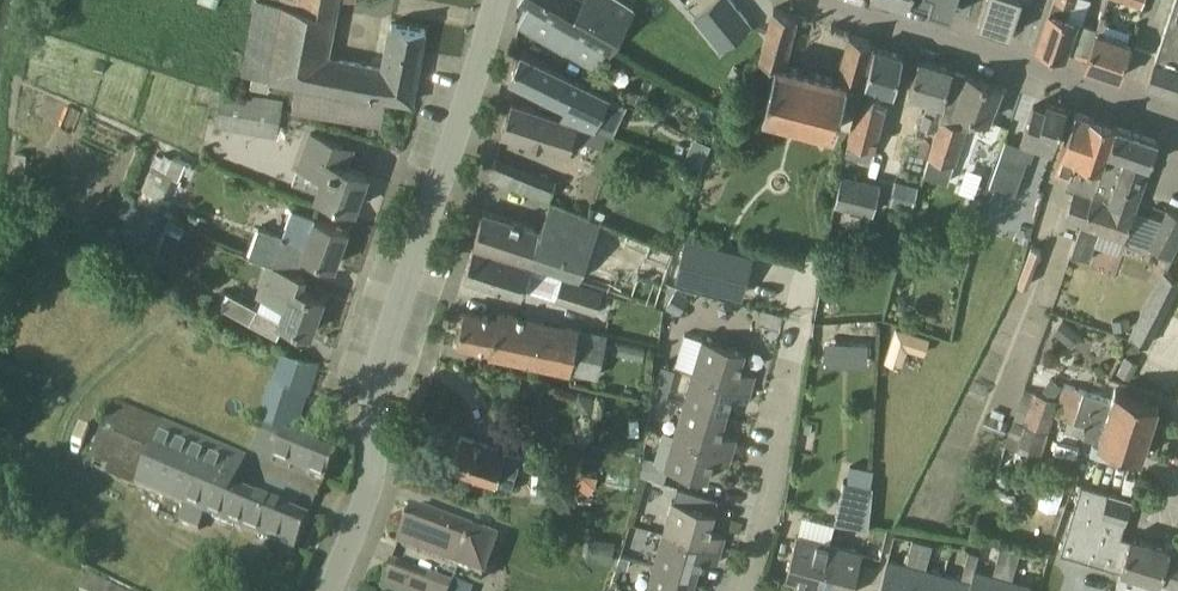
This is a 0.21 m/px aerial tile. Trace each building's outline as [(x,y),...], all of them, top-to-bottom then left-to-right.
[(279,2),(267,0),(256,0),(242,72),(296,82),(291,109),(381,125),(386,97),(412,102),(426,29),(392,22),(384,66),(339,58),(339,60),(324,57),(336,0),(279,0),(279,2)] [(518,0),(526,3),(518,26),(595,67),(605,48),(611,51),(631,9),(617,0),(518,0)] [(684,2),(695,12),(698,9),(710,0),(686,0),(684,2)] [(731,0),(710,0),(698,9),(726,44),(751,24),(731,0)] [(950,10),(953,2),(956,3),(957,0),(919,0),(950,10)] [(978,24),(1010,35),(1022,0),(985,0),(978,24)] [(1072,0),(1054,0),(1038,48),(1065,57),(1077,21),(1067,17),(1072,0)] [(1146,83),(1177,94),(1177,0),(1174,0),(1146,83)] [(797,15),(774,8),(757,58),(775,63),(762,112),(835,130),(847,82),(861,86),(873,42),(850,34),(834,77),(781,63),(797,15)] [(1131,44),(1102,34),(1108,17),(1101,14),(1084,64),(1120,76),(1131,44)] [(888,89),(893,91),(903,54),(875,46),(846,147),(871,154),(888,89)] [(568,101),(561,117),(576,122),(595,128),(610,96),(521,53),(509,79),(541,95),(549,93),(568,101)] [(953,69),(919,59),(909,93),(935,101),(931,113),(925,111),(921,125),(934,129),(953,69)] [(967,125),(971,126),(975,115),(988,120),(1001,86),(969,75),(955,70),(936,132),(930,156),(925,173),(948,181),(967,125)] [(635,103),(640,93),(629,87),(623,97),(635,103)] [(283,100),(223,90),(217,126),(277,136),(283,100)] [(567,154),(576,122),(561,117),(512,101),(501,133),(567,154)] [(1066,108),(1047,102),(1045,108),(1034,105),(1020,145),(1017,154),(1026,157),(1029,158),(1035,141),(1053,147),(1066,108)] [(1116,126),(1116,124),(1073,110),(1054,171),(1071,177),(1076,159),(1080,161),(1071,190),(1073,191),(1064,217),(1082,222),(1116,126)] [(1158,140),(1116,126),(1082,222),(1082,223),(1071,254),(1089,261),(1100,229),(1124,237),(1133,211),(1158,140)] [(334,162),(340,145),(341,145),(342,144),(309,132),(297,166),(321,175),(315,194),(355,208),(367,174),(334,162)] [(1015,192),(1026,157),(1017,154),(1020,145),(1004,140),(989,183),(1015,192)] [(16,152),(13,181),(24,182),(27,153),(16,152)] [(166,212),(179,178),(178,177),(185,160),(173,155),(166,172),(151,166),(137,199),(166,212)] [(495,159),(491,178),(546,199),(548,200),(555,179),(511,162),(495,159)] [(879,184),(849,177),(843,203),(873,210),(879,184)] [(919,185),(888,178),(882,202),(913,209),(919,185)] [(166,212),(137,199),(126,194),(112,228),(152,246),(166,212)] [(600,222),(548,200),(547,210),(541,230),(483,211),(473,244),(580,276),(600,222)] [(589,216),(603,221),(606,213),(592,208),(589,216)] [(347,229),(313,216),(292,209),(283,236),(257,227),(248,255),(268,262),(297,272),(303,254),(334,265),(347,229)] [(1149,246),(1171,258),(1177,244),(1177,215),(1168,210),(1163,220),(1149,246)] [(761,266),(687,246),(679,273),(753,293),(761,266)] [(1027,285),(1040,250),(1029,246),(1031,246),(1018,283),(1027,285)] [(530,266),(473,248),(464,276),(521,294),(530,266)] [(304,275),(297,273),(297,272),(268,262),(256,297),(263,299),(260,308),(229,291),(221,304),(275,334),(282,322),(310,332),(323,297),(300,289),(304,275)] [(1164,269),(1129,334),(1146,343),(1177,282),(1177,276),(1164,269)] [(603,290),(563,278),(556,300),(596,313),(603,290)] [(690,297),(676,288),(677,286),(667,284),(664,306),(679,315),(690,297)] [(606,335),(579,328),(579,327),(497,311),(496,317),(463,310),(457,342),(489,349),(488,353),(570,370),(571,368),(598,375),(606,335)] [(1129,316),(1111,320),(1114,330),(1131,327),(1129,316)] [(1060,322),(1053,330),(1063,340),(1074,328),(1063,318),(1060,322)] [(1156,337),(1147,357),(1177,371),(1177,368),(1177,347),(1156,337)] [(751,388),(755,374),(739,369),(745,350),(702,338),(701,341),(694,338),(690,354),(697,356),(693,370),(751,388)] [(644,349),(615,342),(613,353),(642,359),(644,349)] [(1130,379),(1138,362),(1126,355),(1117,372),(1130,379)] [(660,365),(656,379),(670,382),(674,369),(660,365)] [(726,415),(731,396),(747,401),(751,388),(693,370),(683,402),(726,415)] [(1062,383),(1050,374),(1042,384),(1054,394),(1062,383)] [(1065,384),(1060,399),(1060,400),(1149,430),(1158,403),(1115,389),(1112,399),(1065,384)] [(1052,414),(1055,415),(1086,426),(1083,435),(1098,441),(1098,442),(1141,456),(1149,430),(1060,400),(1060,399),(1024,388),(1005,446),(1040,458),(1052,414)] [(592,396),(578,393),(575,407),(589,410),(592,396)] [(245,462),(210,448),(163,424),(114,401),(87,467),(186,508),(179,523),(198,531),(205,516),(238,530),(237,533),(240,534),(241,531),(295,554),(309,522),(233,492),(245,462)] [(683,402),(674,434),(674,435),(732,452),(736,438),(720,433),(726,415),(683,402)] [(1005,413),(992,408),(990,415),(987,413),(980,428),(1002,436),(1008,422),(1002,419),(1005,413)] [(674,435),(674,434),(662,431),(653,459),(644,456),(639,474),(660,480),(662,467),(706,480),(712,460),(728,465),(732,452),(674,435)] [(336,456),(294,439),(282,434),(271,462),(325,483),(336,456)] [(520,454),(505,450),(460,436),(450,468),(474,475),(473,478),(495,485),(496,482),(512,487),(520,454)] [(551,471),(531,471),(530,500),(551,502),(552,494),(550,494),(551,471)] [(845,480),(836,524),(868,529),(874,485),(845,480)] [(1132,498),(1082,482),(1060,551),(1119,569),(1129,538),(1121,535),(1132,498)] [(677,486),(673,500),(672,499),(662,531),(721,549),(725,536),(709,531),(714,512),(718,498),(677,486)] [(496,541),(463,528),(462,529),(411,509),(397,546),(482,578),(496,541)] [(653,564),(695,576),(701,558),(717,563),(721,549),(662,531),(653,564)] [(785,576),(805,581),(802,590),(816,590),(829,543),(797,534),(785,576)] [(615,540),(590,536),(586,559),(611,563),(615,540)] [(1130,536),(1129,538),(1119,569),(1121,570),(1114,590),(1119,590),(1177,590),(1177,551),(1130,536)] [(912,538),(906,564),(887,559),(878,590),(909,590),(922,541),(912,538)] [(909,590),(939,590),(943,574),(926,570),(932,544),(922,541),(909,590)] [(829,543),(816,590),(831,590),(832,589),(840,590),(852,590),(863,551),(829,543)] [(969,590),(999,590),(1010,549),(1000,546),(992,545),(988,558),(996,560),(993,574),(975,569),(969,590)] [(999,590),(1029,590),(1030,584),(1013,579),(1020,551),(1010,549),(999,590)] [(939,590),(969,590),(975,569),(974,569),(979,553),(968,550),(961,579),(943,574),(939,590)] [(623,557),(619,570),(629,573),(633,560),(623,557)] [(390,564),(381,590),(450,590),(452,586),(390,564)] [(653,564),(645,590),(691,590),(695,576),(653,564)] [(79,590),(121,590),(87,574),(79,590)]
